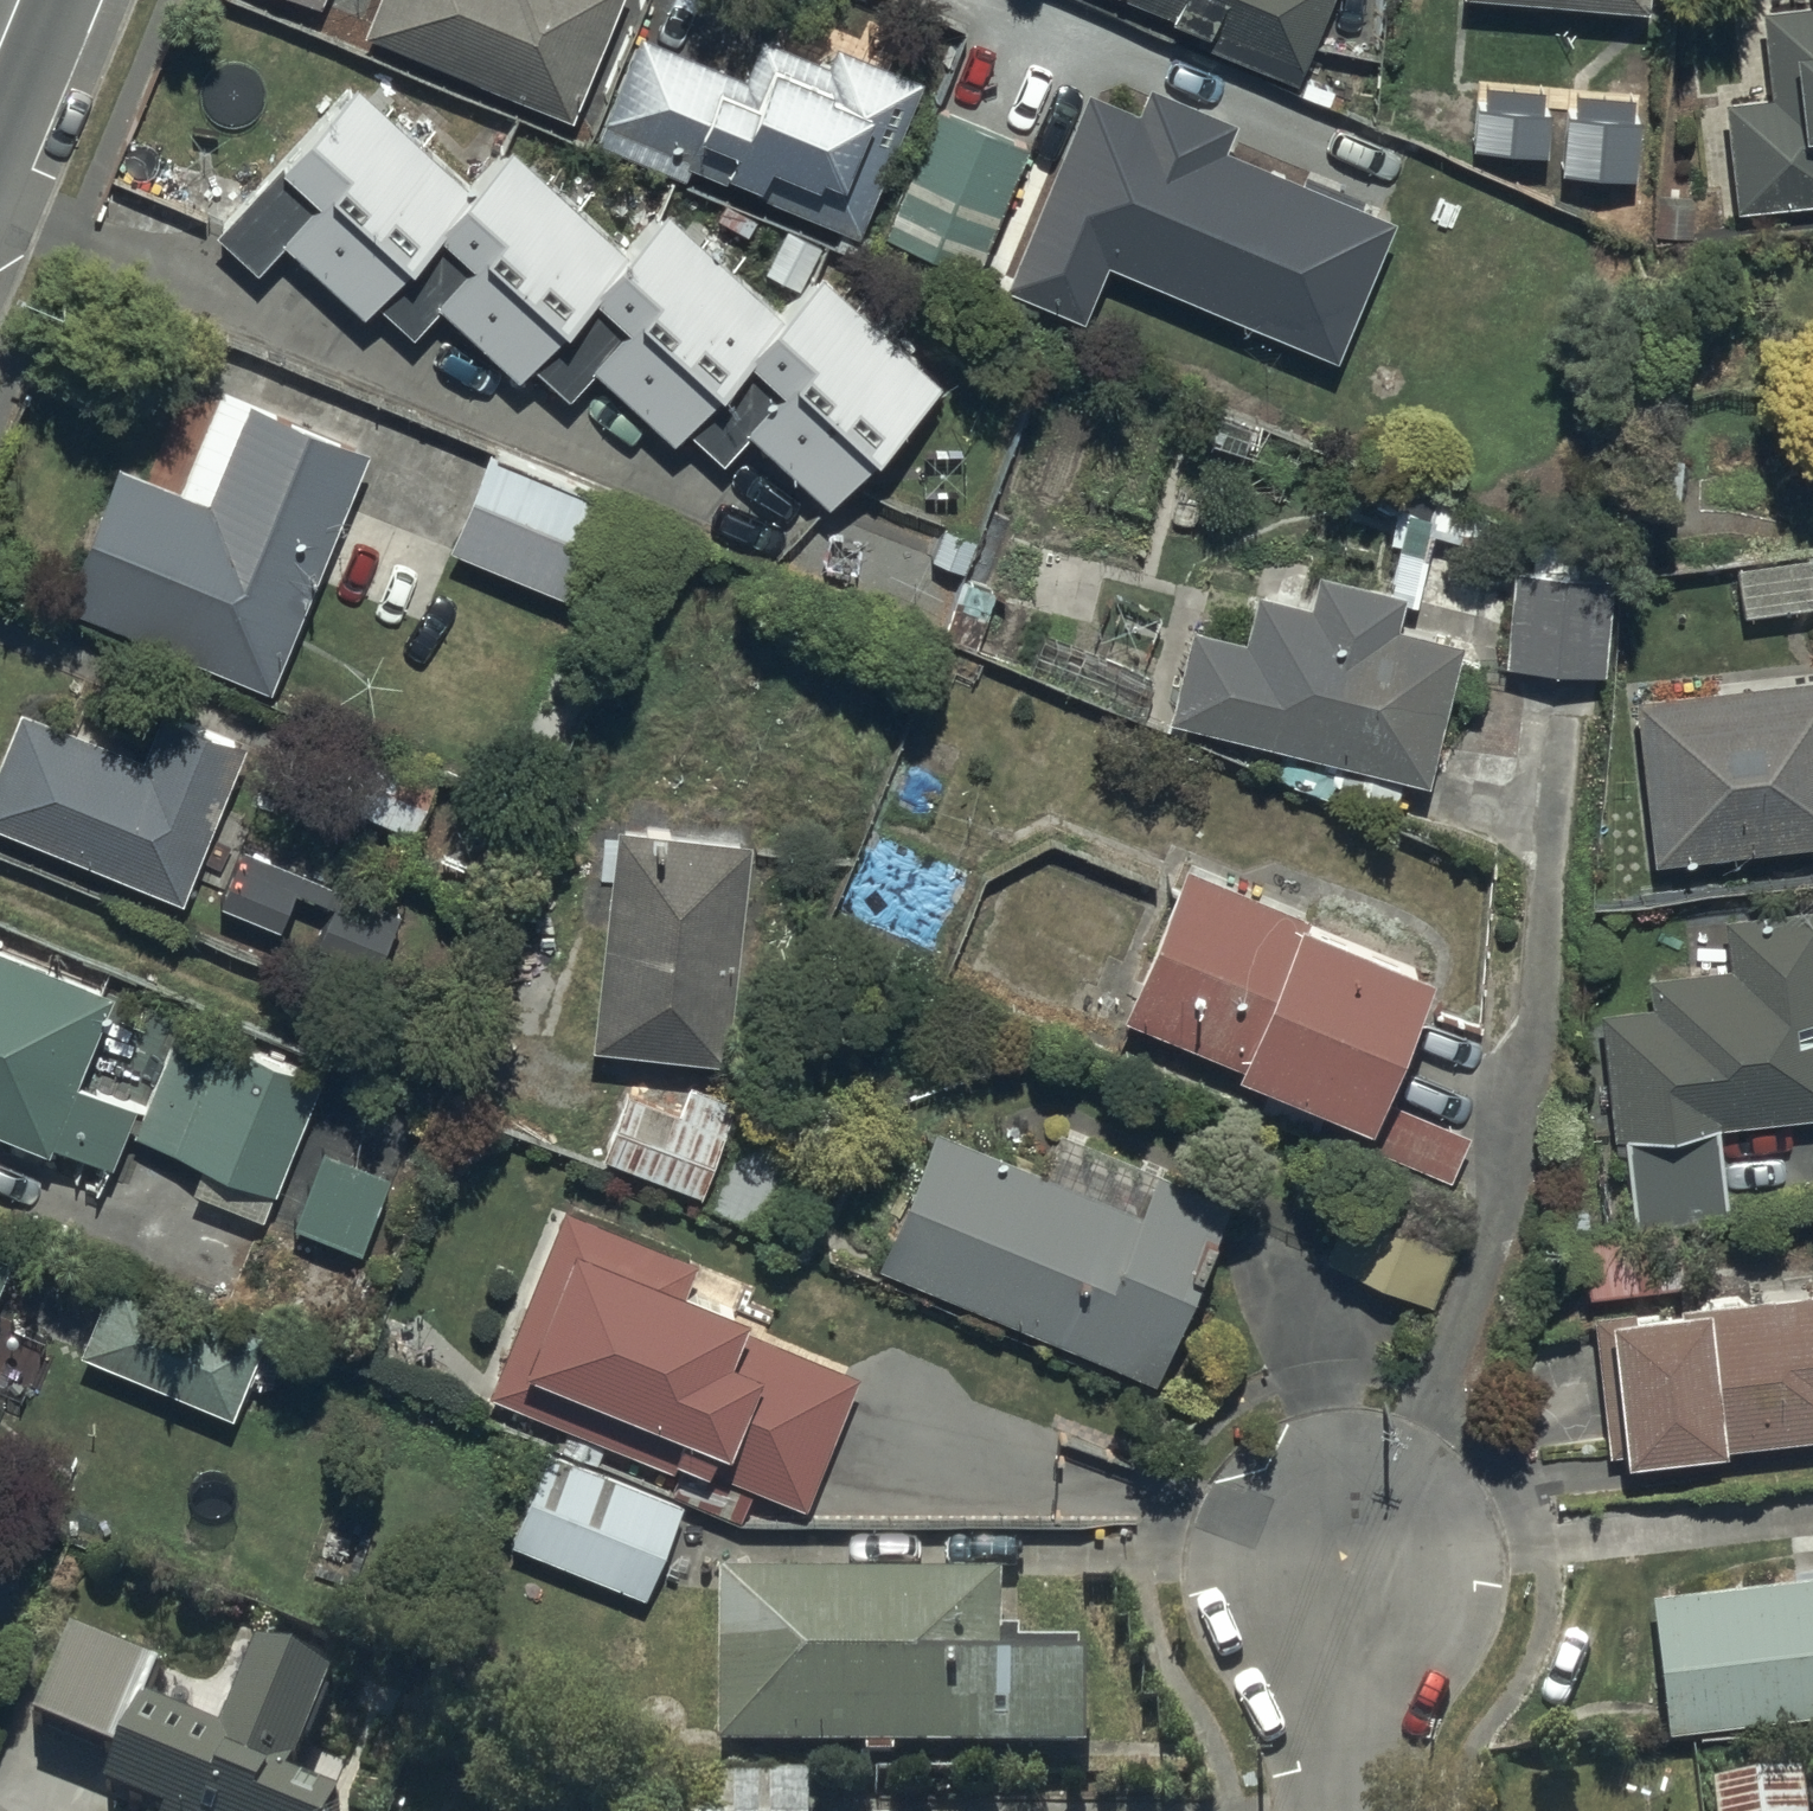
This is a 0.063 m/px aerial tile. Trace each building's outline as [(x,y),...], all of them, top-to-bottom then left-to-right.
[(318,9),(322,0),(297,0),(318,9)] [(620,0),(378,0),(361,39),(566,127),(620,0)] [(1330,0),(1120,0),(1171,20),(1168,27),(1203,41),(1201,46),(1296,84),(1330,0)] [(1644,10),(1645,0),(1500,0),(1644,10)] [(1810,11),(1760,11),(1767,101),(1723,104),(1733,213),(1812,206),(1812,0),(1809,0),(1810,11)] [(921,85),(833,49),(824,69),(758,42),(742,81),(638,40),(594,150),(681,185),(686,171),(718,184),(720,179),(757,194),(755,200),(858,242),(921,85)] [(1331,364),(1389,224),(1225,156),(1240,120),(1147,81),(1133,114),(1086,95),(1003,296),(1081,328),(1105,270),(1331,364)] [(349,88),(214,239),(254,276),(280,247),(361,320),(372,307),(408,340),(434,311),(515,384),(528,370),(563,402),(590,372),(671,445),(681,434),(718,467),(745,436),(826,509),(866,465),(869,468),(941,386),(820,278),(779,323),(660,216),(621,259),(505,155),(468,196),(463,191),(467,185),(445,165),(441,171),(417,149),(422,144),(400,123),(395,129),(349,88)] [(971,279),(1024,145),(935,110),(882,244),(971,279)] [(264,694),(362,455),(215,395),(175,493),(114,468),(57,610),(264,694)] [(656,521),(486,454),(446,555),(563,601),(567,592),(620,613),(656,521)] [(1736,565),(1744,617),(1812,607),(1812,562),(1812,553),(1736,565)] [(1513,565),(1506,665),(1606,672),(1614,572),(1513,565)] [(1193,625),(1170,718),(1425,781),(1461,639),(1398,624),(1406,591),(1320,570),(1312,604),(1257,590),(1245,638),(1193,625)] [(1635,695),(1654,861),(1812,843),(1812,675),(1635,695)] [(0,757),(0,833),(177,905),(241,747),(160,713),(139,765),(17,715),(0,757)] [(342,736),(317,798),(408,836),(434,774),(342,736)] [(745,846),(613,831),(589,1051),(722,1065),(745,846)] [(395,914),(242,851),(218,910),(274,933),(291,893),(331,909),(314,951),(370,974),(395,914)] [(1237,1066),(1372,1121),(1434,970),(1299,915),(1301,911),(1186,864),(1124,1016),(1239,1063),(1237,1066)] [(1726,916),(1732,970),(1653,977),(1655,1004),(1602,1009),(1615,1139),(1625,1138),(1633,1223),(1729,1214),(1721,1122),(1812,1113),(1812,908),(1726,916)] [(0,953),(0,1138),(44,1155),(46,1150),(108,1175),(133,1111),(72,1086),(109,996),(0,953)] [(180,1020),(131,1136),(201,1166),(151,1282),(227,1314),(256,1246),(248,1242),(318,1079),(180,1020)] [(623,1094),(598,1161),(697,1198),(732,1104),(685,1087),(675,1113),(623,1094)] [(1474,1132),(1388,1098),(1369,1145),(1455,1179),(1474,1132)] [(1045,1169),(935,1125),(878,1265),(1157,1378),(1231,1196),(1062,1127),(1045,1169)] [(399,1200),(310,1162),(280,1233),(370,1270),(399,1200)] [(1365,1163),(1325,1256),(1430,1302),(1471,1209),(1365,1163)] [(676,1456),(688,1460),(756,1487),(806,1507),(860,1373),(744,1328),(748,1317),(688,1293),(702,1259),(566,1205),(491,1392),(673,1464),(676,1456)] [(1681,1234),(1578,1245),(1583,1301),(1687,1289),(1681,1234)] [(8,1264),(0,1260),(0,1282),(8,1264)] [(260,1335),(113,1276),(79,1358),(226,1417),(260,1335)] [(1621,1470),(1720,1459),(1719,1451),(1812,1441),(1812,1295),(1742,1303),(1742,1296),(1702,1300),(1704,1312),(1633,1320),(1633,1315),(1591,1319),(1606,1460),(1620,1458),(1621,1470)] [(683,1500),(550,1448),(512,1543),(646,1596),(683,1500)] [(744,1517),(756,1487),(688,1460),(676,1491),(744,1517)] [(1651,1593),(1666,1736),(1675,1735),(1675,1741),(1812,1726),(1812,1576),(1651,1593)] [(1004,1590),(723,1590),(723,1759),(869,1759),(869,1768),(895,1768),(895,1760),(1089,1760),(1089,1681),(1081,1680),(1081,1655),(1021,1655),(1021,1640),(1004,1639),(1004,1590)] [(289,1792),(328,1688),(253,1658),(219,1745),(144,1715),(160,1676),(115,1658),(118,1651),(71,1632),(29,1737),(114,1770),(100,1808),(107,1810),(334,1810),(289,1792)] [(1711,1788),(1713,1810),(1806,1810),(1803,1778),(1711,1788)] [(661,1810),(808,1810),(807,1781),(661,1781),(661,1810)]
